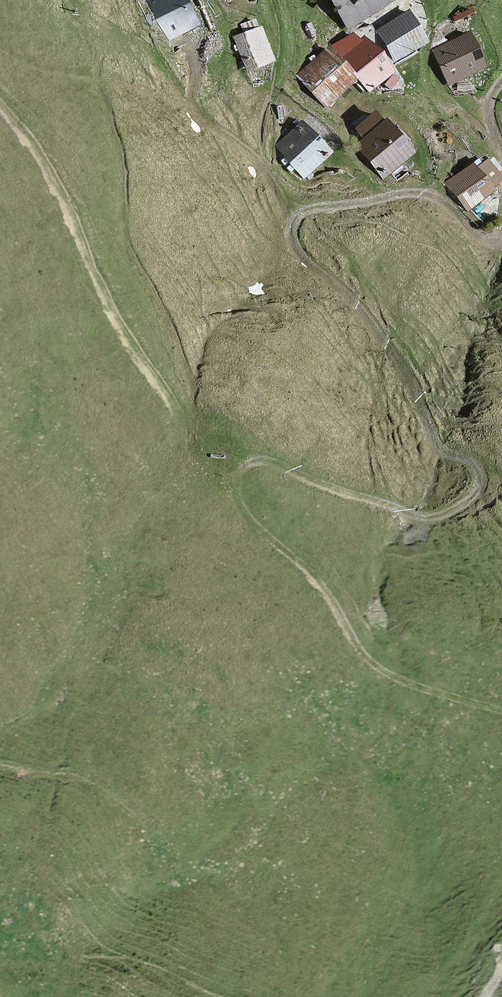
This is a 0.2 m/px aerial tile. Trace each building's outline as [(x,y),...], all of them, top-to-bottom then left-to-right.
[(187,0),(155,0),(173,36),(199,24),(187,0)] [(349,24),(389,0),(334,0),(349,24)] [(426,43),(409,12),(380,28),(397,59),(426,43)] [(394,73),(370,26),(343,40),(367,86),(394,73)] [(274,60),(262,27),(236,37),(248,70),(274,60)] [(483,67),(467,33),(433,49),(449,83),(483,67)] [(355,78),(328,49),(300,75),(327,104),(355,78)] [(413,153),(387,121),(383,124),(375,114),(359,127),(368,138),(359,146),(384,176),(413,153)] [(330,152),(302,123),(279,146),(306,175),(330,152)] [(476,170),(472,165),(449,182),(469,209),(493,190),(490,186),(499,180),(486,163),(476,170)]
